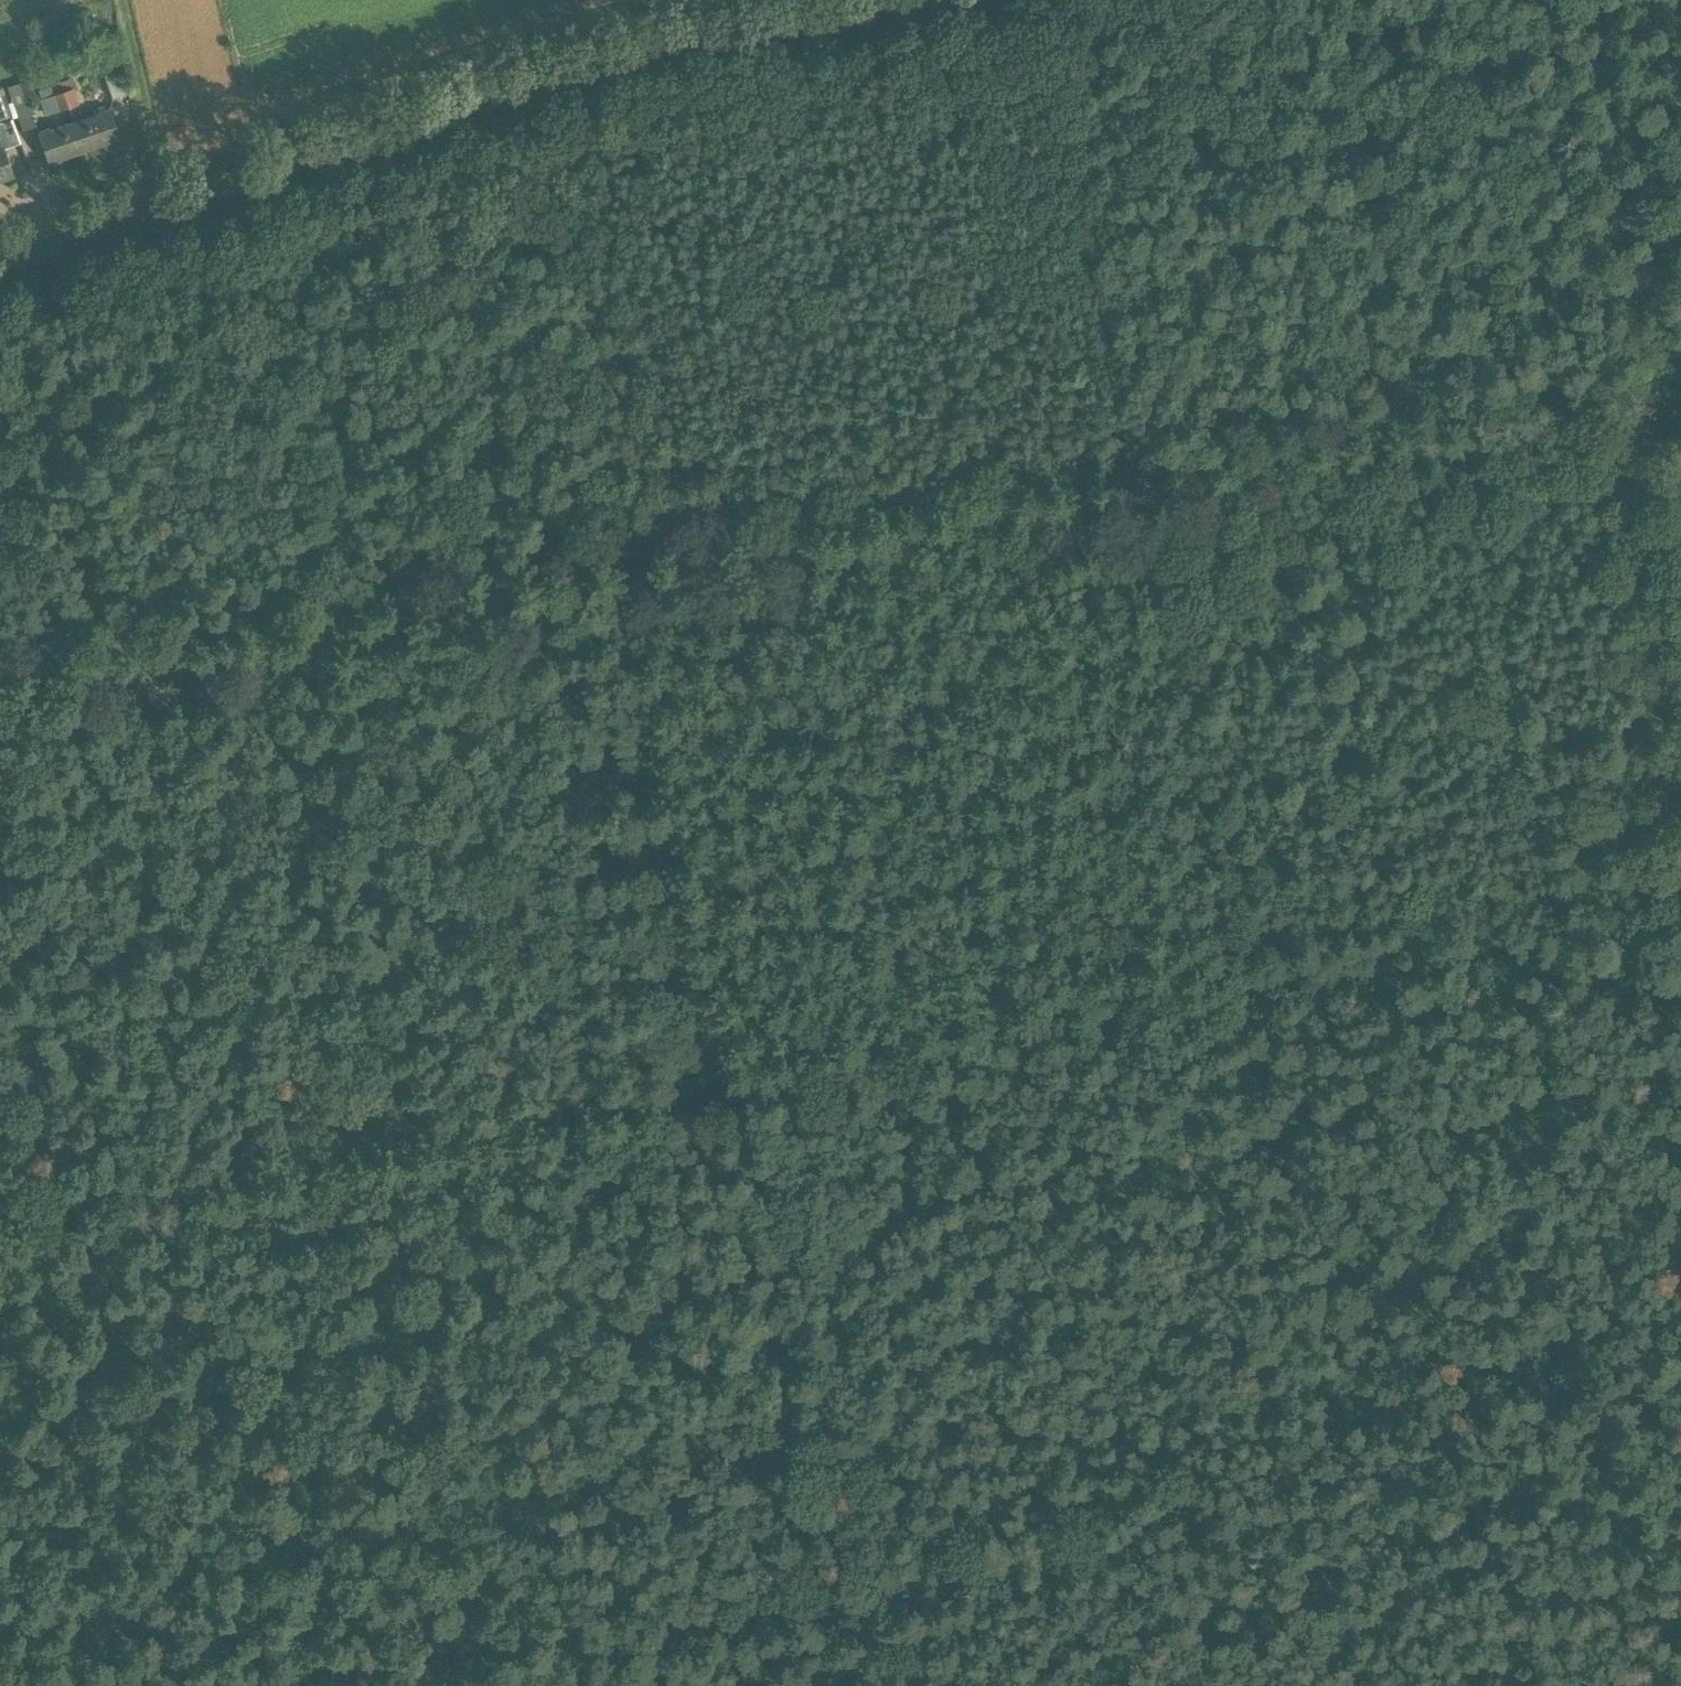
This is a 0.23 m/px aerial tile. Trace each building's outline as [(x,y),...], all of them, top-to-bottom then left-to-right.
[(94,21),(91,11),(81,14),(84,24),(94,21)] [(114,98),(125,95),(116,69),(105,72),(114,98)] [(35,127),(19,83),(8,87),(24,131),(35,127)] [(64,91),(70,108),(81,105),(75,87),(64,91)] [(0,91),(0,122),(10,119),(0,91)] [(55,94),(54,94),(54,95),(55,96),(59,112),(70,108),(64,91),(55,94)] [(59,112),(55,96),(41,100),(46,116),(59,112)] [(75,123),(85,151),(109,142),(110,144),(122,140),(111,108),(99,113),(100,115),(75,123)] [(85,151),(75,123),(51,131),(50,129),(39,133),(49,164),(61,161),(60,159),(85,151)] [(3,178),(3,180),(15,176),(0,133),(0,179),(3,178)]
